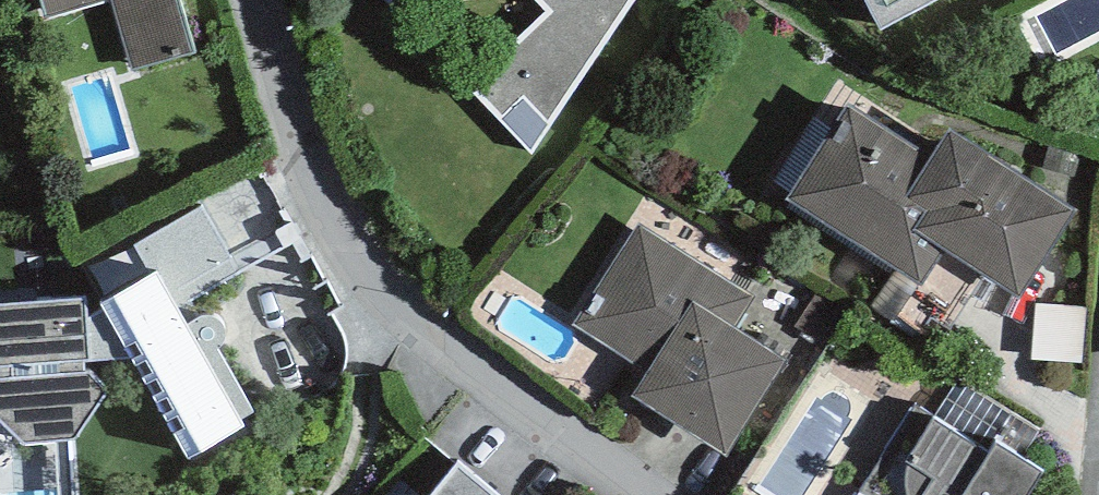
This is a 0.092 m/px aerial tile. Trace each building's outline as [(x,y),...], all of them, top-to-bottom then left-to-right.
[(46,19),(109,0),(130,71),(193,52),(178,0),(40,0),(46,19)] [(396,10),(407,0),(387,0),(396,10)] [(545,13),(467,85),(531,153),(631,0),(533,0),(545,13)] [(881,30),(938,0),(865,0),(881,30)] [(935,172),(853,122),(794,218),(931,301),(957,259),(1025,301),(1084,207),(960,131),(935,172)] [(0,306),(0,421),(22,443),(74,439),(105,392),(88,373),(83,373),(83,361),(133,358),(188,454),(241,423),(185,326),(198,319),(188,302),(238,273),(201,208),(135,245),(152,275),(103,303),(106,309),(87,320),(85,300),(0,306)] [(753,296),(638,223),(573,325),(648,372),(632,396),(724,455),(786,359),(734,326),(753,296)] [(932,421),(897,494),(1018,494),(1037,470),(932,421)] [(457,479),(443,494),(475,494),(457,479)] [(239,483),(228,494),(253,494),(239,483)]
